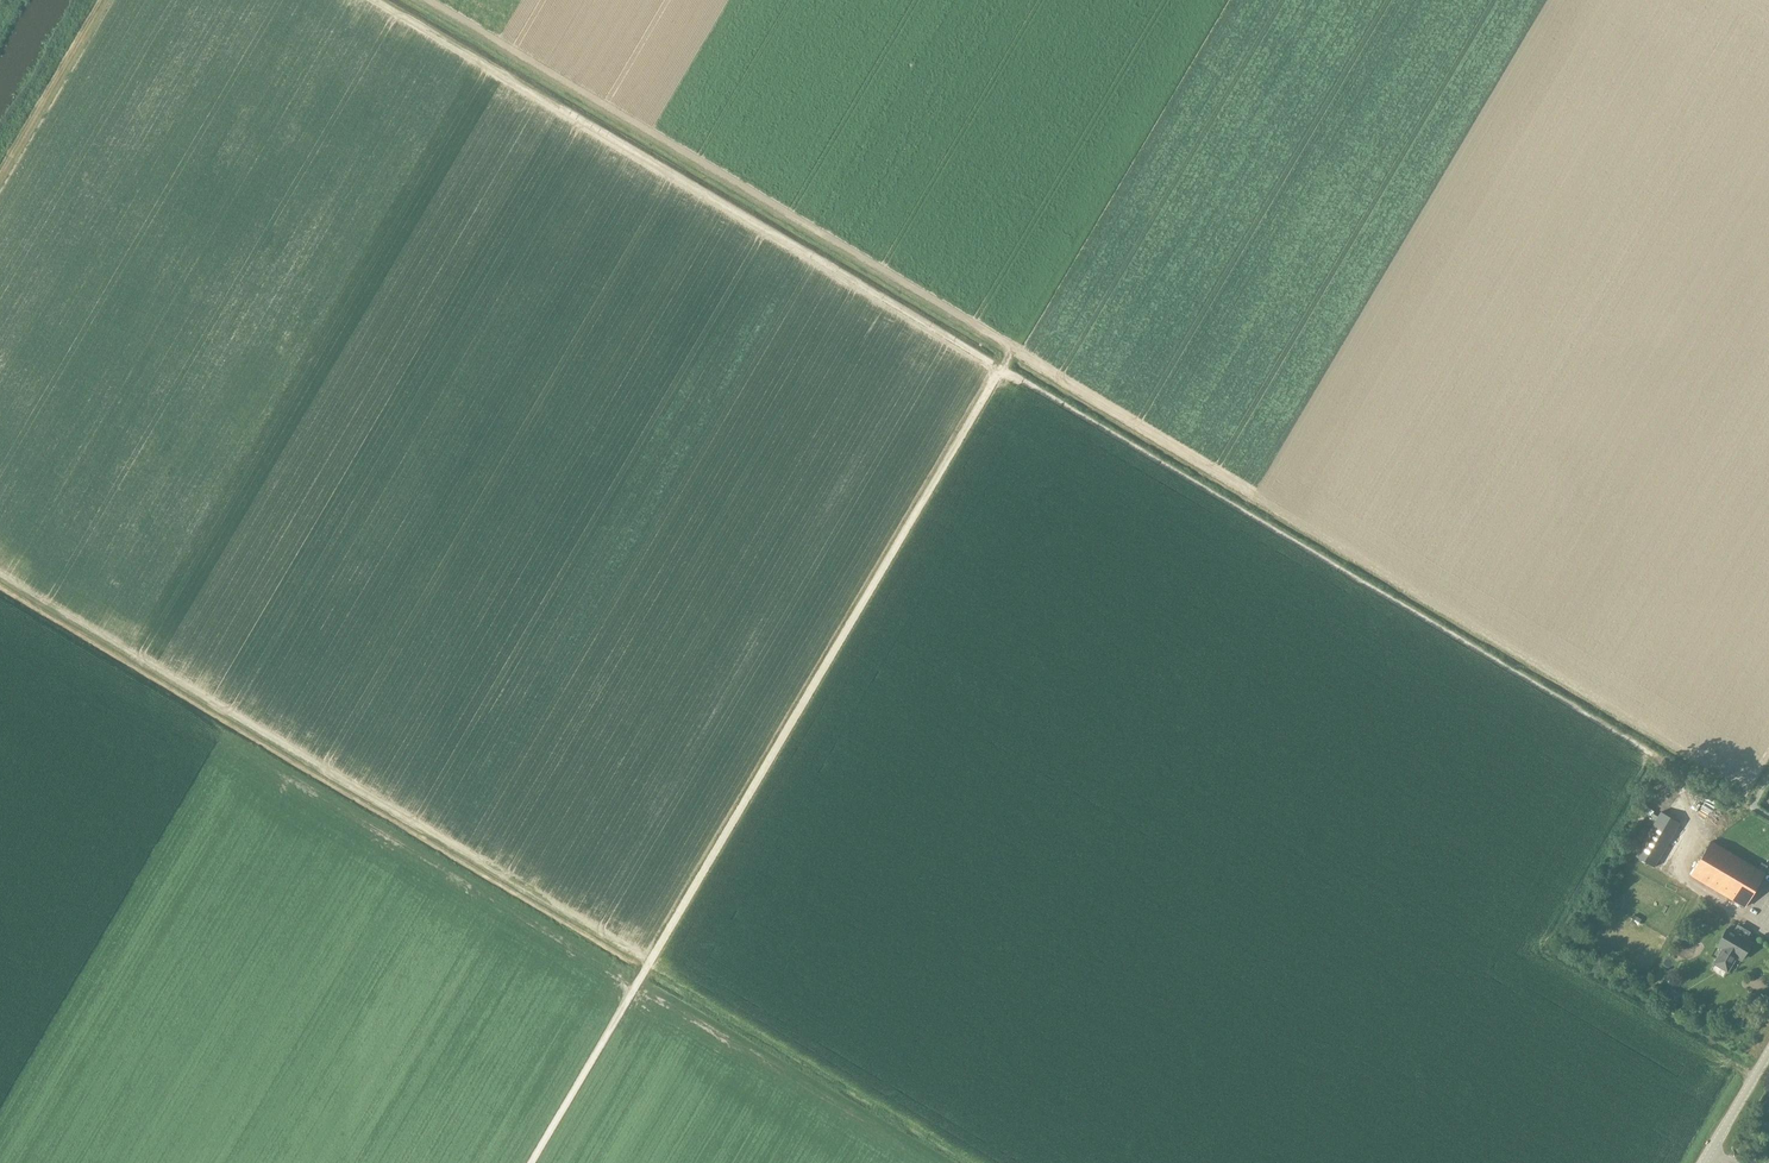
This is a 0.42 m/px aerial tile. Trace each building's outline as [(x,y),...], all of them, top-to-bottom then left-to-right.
[(1659,811),(1634,855),(1653,866),(1679,823),(1659,811)] [(1761,862),(1757,869),(1709,840),(1690,874),(1744,906),(1767,866),(1761,862)] [(1751,943),(1727,929),(1717,945),(1722,949),(1714,963),(1727,971),(1736,956),(1741,960),(1751,943)]
